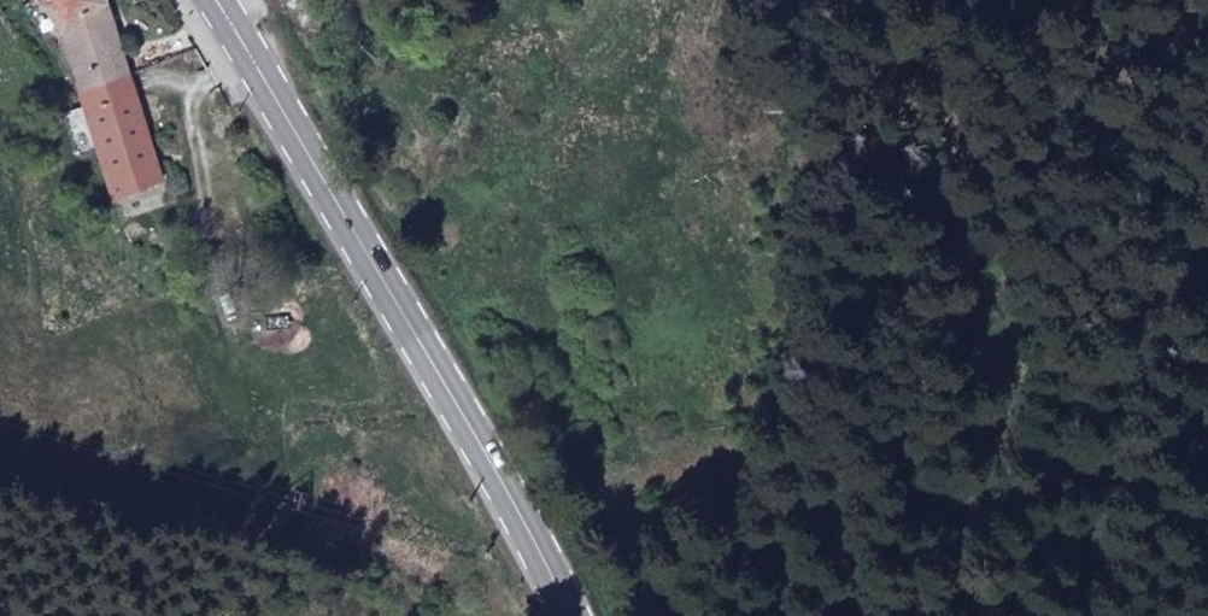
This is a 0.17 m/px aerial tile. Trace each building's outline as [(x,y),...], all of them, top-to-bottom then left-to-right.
[(82,117),(133,99),(102,8),(97,0),(30,0),(58,37),(82,117)] [(110,206),(163,187),(133,99),(82,117),(110,206)]
